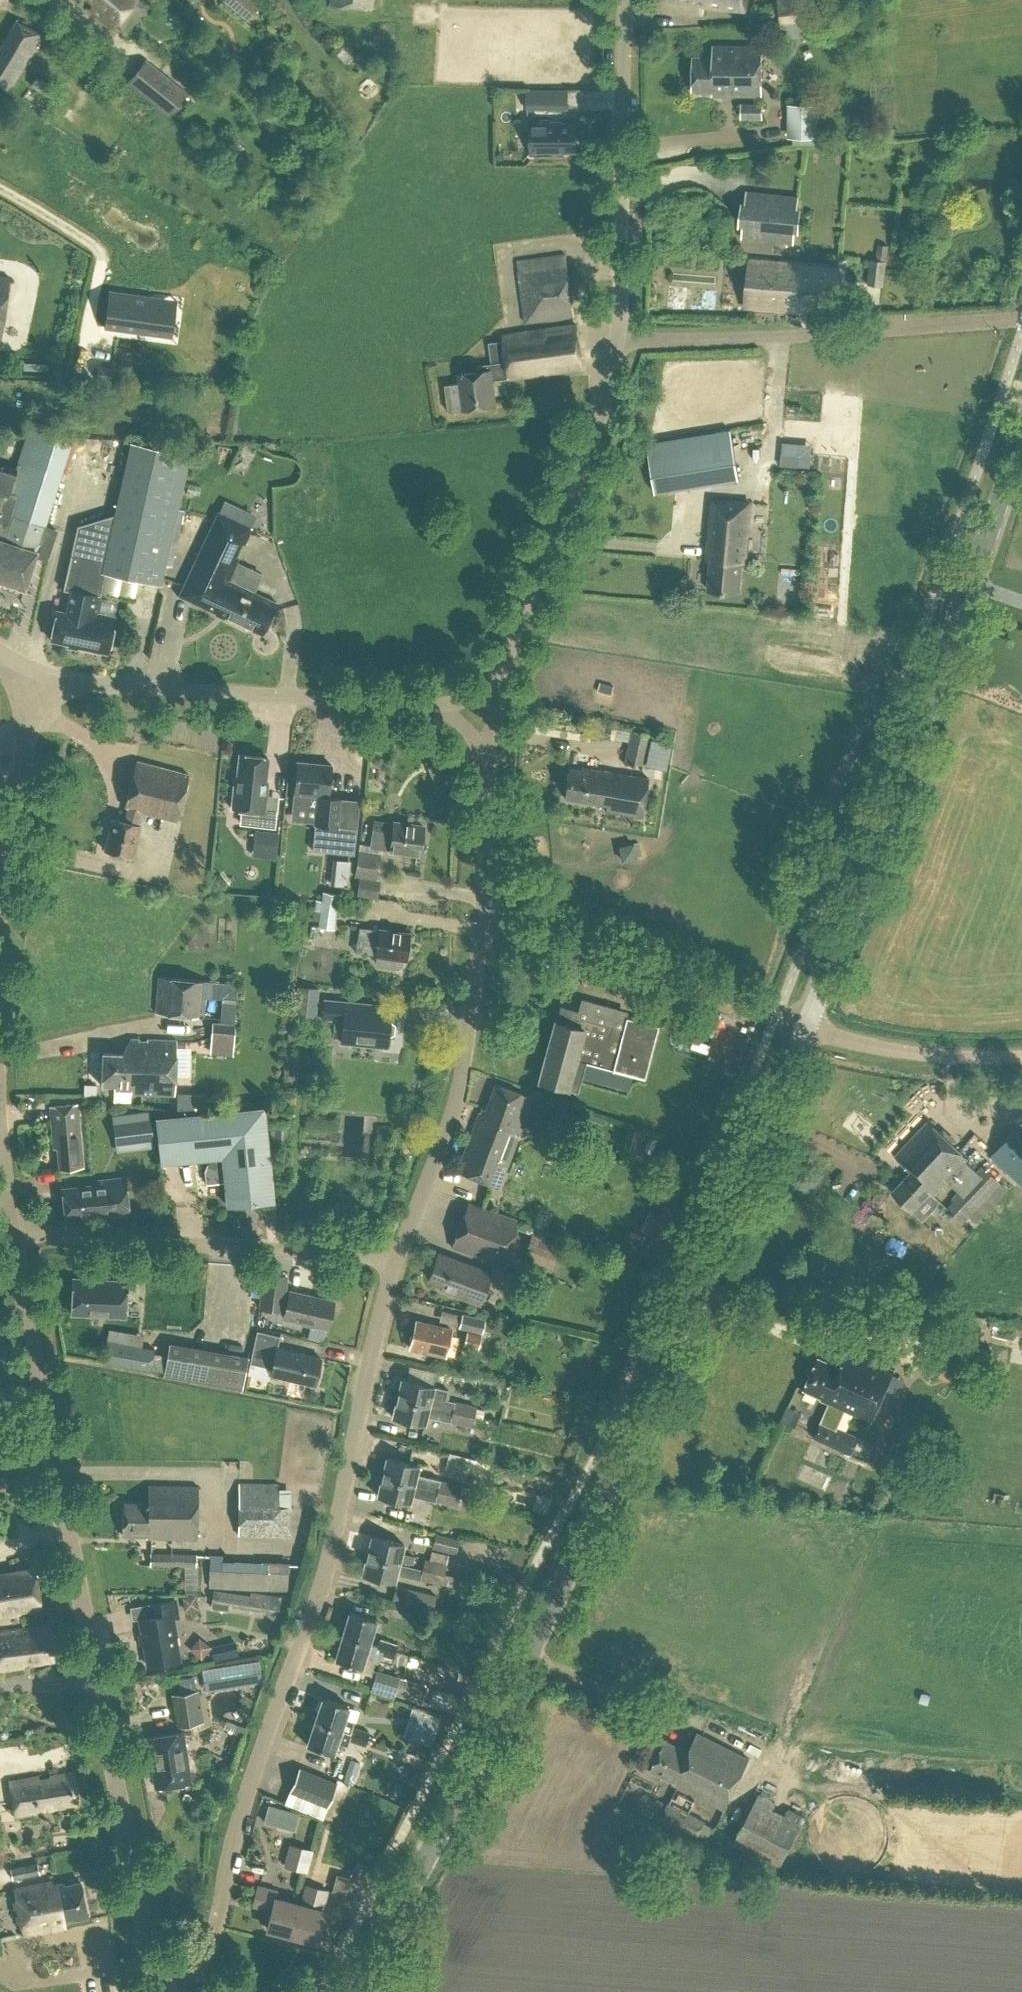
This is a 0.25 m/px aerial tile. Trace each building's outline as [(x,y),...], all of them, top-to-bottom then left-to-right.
[(96,4),(92,9),(114,28),(115,27),(124,35),(148,8),(146,6),(148,3),(144,0),(90,0),(96,4)] [(248,19),(259,7),(251,0),(226,0),(248,19)] [(655,3),(705,11),(707,1),(748,8),(749,0),(655,0),(655,3)] [(816,20),(813,0),(778,0),(782,25),(816,20)] [(11,88),(43,35),(17,20),(0,48),(0,82),(11,88)] [(761,94),(763,44),(713,43),(714,57),(694,56),(695,91),(713,91),(713,93),(761,94)] [(348,65),(355,59),(344,48),(337,54),(348,65)] [(171,118),(188,95),(143,61),(126,84),(171,118)] [(57,88),(38,76),(31,86),(51,99),(57,88)] [(528,90),(528,108),(568,108),(568,90),(528,90)] [(743,120),(764,120),(764,104),(742,104),(743,120)] [(819,138),(819,104),(789,104),(789,138),(819,138)] [(553,120),(535,120),(535,154),(567,154),(567,151),(580,151),(580,123),(553,123),(553,120)] [(793,243),(799,197),(748,191),(742,237),(793,243)] [(887,260),(888,245),(879,244),(878,259),(887,260)] [(836,306),(840,266),(808,264),(808,262),(750,258),(746,306),(804,311),(805,304),(836,306)] [(884,285),(887,261),(870,259),(868,284),(884,285)] [(10,278),(0,276),(0,339),(1,340),(10,278)] [(521,282),(522,324),(571,323),(570,280),(521,282)] [(140,332),(163,335),(167,304),(149,301),(150,297),(109,291),(104,327),(134,332),(134,328),(141,328),(140,332)] [(461,382),(445,384),(449,413),(496,406),(492,381),(582,369),(576,325),(504,336),(505,343),(490,345),(493,364),(476,366),(477,372),(460,374),(461,382)] [(74,441),(30,428),(15,473),(0,468),(0,580),(23,588),(35,553),(43,556),(47,554),(56,529),(45,525),(74,441)] [(656,492),(738,479),(730,429),(648,443),(656,492)] [(64,589),(73,591),(73,589),(100,595),(105,573),(161,585),(190,454),(131,441),(110,533),(77,526),(64,589)] [(812,444),(783,442),(781,465),(810,467),(812,444)] [(746,561),(751,502),(713,499),(710,541),(713,541),(708,589),(738,591),(741,561),(746,561)] [(245,543),(252,528),(219,513),(180,596),(264,635),(279,604),(228,580),(238,558),(235,556),(241,541),(245,543)] [(73,589),(73,591),(68,612),(57,610),(51,640),(106,652),(113,619),(98,615),(102,596),(100,596),(100,595),(73,589)] [(648,766),(655,735),(631,731),(625,762),(648,766)] [(380,747),(382,739),(368,737),(367,745),(380,747)] [(268,782),(270,759),(244,757),(242,779),(239,778),(236,811),(246,812),(245,825),(278,828),(279,816),(270,815),(273,782),(268,782)] [(181,819),(193,775),(141,760),(129,805),(132,805),(128,820),(117,817),(109,847),(136,855),(144,824),(142,824),(146,810),(181,819)] [(357,855),(359,830),(362,802),(331,799),(334,767),(300,764),(297,798),(320,800),(315,850),(357,855)] [(650,777),(570,765),(565,799),(607,805),(606,812),(644,818),(650,777)] [(420,853),(424,827),(376,820),(372,846),(420,853)] [(255,829),(252,855),(276,858),(279,832),(255,829)] [(377,880),(381,855),(359,852),(355,877),(377,880)] [(231,882),(223,873),(213,882),(221,891),(231,882)] [(347,874),(334,873),(333,885),(346,886),(347,874)] [(356,897),(377,900),(380,881),(358,878),(356,897)] [(336,929),(340,894),(323,892),(322,901),(316,901),(313,920),(320,921),(319,927),(336,929)] [(379,929),(360,926),(356,951),(376,954),(377,955),(377,961),(380,967),(397,969),(402,966),(403,958),(406,959),(410,932),(380,928),(379,929)] [(203,1017),(206,981),(159,977),(156,1013),(203,1017)] [(316,1017),(319,989),(298,987),(295,1015),(316,1017)] [(568,1090),(578,1092),(585,1063),(609,1069),(644,1079),(644,1078),(657,1031),(658,1025),(628,1017),(626,1017),(627,1011),(617,1009),(612,1007),(600,1004),(582,999),(578,1012),(561,1007),(557,1023),(556,1022),(539,1082),(567,1090),(566,1092),(567,1092),(568,1090)] [(390,1048),(391,1038),(397,1035),(397,1034),(398,1026),(393,1022),(393,1019),(351,1014),(352,1003),(327,1000),(325,1018),(336,1019),(335,1030),(344,1031),(343,1042),(390,1048)] [(235,1040),(236,1025),(213,1023),(212,1038),(235,1040)] [(178,1097),(180,1040),(135,1038),(126,1053),(106,1052),(105,1087),(117,1088),(117,1091),(133,1092),(133,1095),(178,1097)] [(230,1057),(230,1043),(209,1042),(208,1056),(230,1057)] [(500,1187),(534,1099),(497,1085),(485,1116),(480,1114),(458,1171),(500,1187)] [(86,1167),(81,1103),(54,1106),(58,1150),(61,1150),(63,1169),(86,1167)] [(273,1201),(267,1148),(263,1108),(155,1119),(160,1160),(221,1154),(227,1206),(273,1201)] [(147,1110),(111,1114),(113,1141),(149,1138),(147,1110)] [(855,1113),(843,1127),(865,1145),(876,1132),(855,1113)] [(978,1171),(966,1160),(968,1157),(926,1118),(892,1154),(910,1171),(891,1191),(912,1211),(931,1190),(934,1194),(947,1180),(959,1190),(952,1198),(955,1202),(949,1208),(965,1223),(972,1216),(978,1222),(1009,1189),(983,1165),(978,1171)] [(289,1141),(290,1126),(277,1124),(275,1139),(289,1141)] [(652,1154),(657,1141),(649,1138),(645,1151),(652,1154)] [(1021,1202),(1021,1149),(1019,1145),(995,1159),(1020,1203),(1021,1202)] [(54,1174),(34,1179),(38,1193),(57,1188),(54,1174)] [(94,1220),(130,1217),(126,1179),(97,1182),(97,1185),(65,1188),(68,1219),(93,1217),(94,1220)] [(504,1266),(520,1223),(468,1203),(452,1247),(504,1266)] [(557,1260),(564,1240),(535,1229),(527,1249),(557,1260)] [(479,1303),(490,1271),(438,1252),(429,1276),(444,1282),(441,1289),(479,1303)] [(286,1305),(289,1275),(263,1273),(260,1308),(285,1311),(283,1316),(312,1323),(328,1327),(334,1304),(289,1293),(286,1305)] [(130,1319),(132,1283),(79,1279),(76,1315),(130,1319)] [(483,1333),(486,1319),(463,1314),(460,1328),(483,1333)] [(446,1354),(452,1328),(417,1319),(410,1345),(446,1354)] [(328,1327),(312,1323),(308,1340),(324,1344),(328,1327)] [(315,1385),(321,1359),(277,1349),(279,1338),(258,1333),(251,1363),(273,1367),(271,1375),(315,1385)] [(463,1346),(478,1349),(481,1337),(466,1333),(463,1346)] [(154,1349),(106,1340),(103,1361),(151,1369),(154,1349)] [(895,1370),(849,1349),(840,1368),(819,1358),(804,1390),(830,1402),(815,1436),(852,1453),(860,1436),(834,1424),(841,1408),(871,1422),(895,1370)] [(245,1398),(251,1366),(169,1352),(163,1384),(245,1398)] [(402,1378),(398,1397),(475,1414),(477,1407),(455,1401),(455,1400),(431,1395),(433,1385),(402,1378)] [(425,1422),(427,1413),(436,1415),(435,1418),(472,1426),(475,1414),(398,1397),(394,1415),(425,1422)] [(424,1484),(438,1488),(460,1493),(462,1486),(439,1480),(440,1479),(426,1476),(426,1475),(417,1473),(420,1463),(389,1456),(385,1475),(424,1484)] [(458,1476),(458,1458),(432,1457),(431,1475),(458,1476)] [(436,1496),(438,1488),(424,1484),(385,1475),(380,1494),(411,1502),(414,1491),(436,1496)] [(290,1535),(290,1506),(279,1506),(279,1483),(239,1483),(239,1535),(290,1535)] [(199,1540),(200,1486),(150,1485),(150,1503),(125,1502),(125,1536),(139,1537),(139,1539),(199,1540)] [(457,1507),(460,1493),(438,1488),(436,1496),(435,1501),(457,1507)] [(552,1497),(536,1494),(533,1510),(548,1513),(552,1497)] [(367,1556),(412,1566),(414,1556),(403,1554),(406,1544),(372,1536),(367,1556)] [(197,1566),(198,1554),(151,1553),(151,1565),(197,1566)] [(421,1578),(423,1569),(412,1566),(367,1556),(362,1576),(397,1583),(399,1573),(421,1578)] [(423,1569),(445,1575),(448,1564),(426,1559),(423,1569)] [(21,1614),(20,1610),(40,1607),(35,1568),(0,1573),(0,1572),(0,1618),(21,1614)] [(443,1585),(445,1575),(423,1569),(421,1578),(421,1580),(443,1585)] [(432,1612),(436,1596),(396,1586),(393,1602),(432,1612)] [(250,1596),(214,1590),(211,1605),(228,1608),(229,1604),(279,1613),(282,1597),(251,1591),(250,1596)] [(148,1665),(179,1660),(172,1618),(178,1617),(175,1599),(151,1604),(153,1616),(140,1618),(148,1665)] [(346,1635),(371,1643),(378,1619),(353,1612),(346,1635)] [(48,1626),(0,1634),(0,1670),(23,1667),(22,1662),(35,1660),(36,1665),(53,1662),(48,1626)] [(364,1667),(371,1643),(346,1635),(338,1659),(364,1667)] [(379,1646),(396,1651),(398,1644),(381,1639),(379,1646)] [(394,1658),(396,1651),(379,1646),(377,1653),(394,1658)] [(376,1670),(371,1687),(394,1694),(399,1677),(376,1670)] [(466,1682),(469,1674),(461,1671),(458,1679),(466,1682)] [(432,1688),(427,1705),(448,1710),(452,1693),(432,1688)] [(177,1726),(205,1722),(200,1690),(172,1695),(177,1726)] [(323,1697),(315,1721),(366,1737),(368,1730),(351,1724),(352,1720),(344,1717),(348,1706),(323,1697)] [(403,1737),(431,1747),(438,1725),(410,1716),(403,1737)] [(366,1737),(315,1721),(307,1744),(332,1753),(336,1741),(345,1744),(347,1739),(363,1744),(365,1738),(366,1737)] [(747,1760),(696,1733),(687,1751),(663,1739),(647,1771),(677,1787),(660,1820),(697,1838),(700,1833),(709,1838),(714,1826),(705,1822),(706,1820),(681,1807),(688,1792),(721,1810),(747,1760)] [(157,1786),(190,1782),(184,1734),(151,1738),(157,1786)] [(327,1808),(337,1783),(300,1768),(289,1792),(327,1808)] [(16,1815),(77,1806),(73,1773),(51,1776),(51,1781),(42,1782),(41,1778),(11,1782),(16,1815)] [(785,1814),(774,1809),(778,1803),(761,1794),(734,1845),(780,1870),(781,1867),(793,1873),(814,1833),(803,1827),(807,1818),(788,1808),(785,1814)] [(278,1826),(283,1809),(267,1805),(263,1822),(278,1826)] [(291,1847),(289,1857),(309,1862),(312,1852),(291,1847)] [(309,1862),(289,1857),(286,1867),(307,1872),(309,1862)] [(13,1880),(41,1874),(38,1862),(11,1868),(13,1880)] [(52,1885),(51,1881),(14,1888),(22,1934),(52,1929),(51,1923),(87,1916),(81,1883),(64,1886),(64,1883),(52,1885)] [(288,1933),(295,1903),(274,1898),(277,1890),(258,1885),(253,1904),(272,1909),(267,1928),(288,1933)] [(295,1903),(288,1933),(317,1941),(324,1911),(321,1911),(326,1891),(306,1885),(301,1905),(295,1903)]
